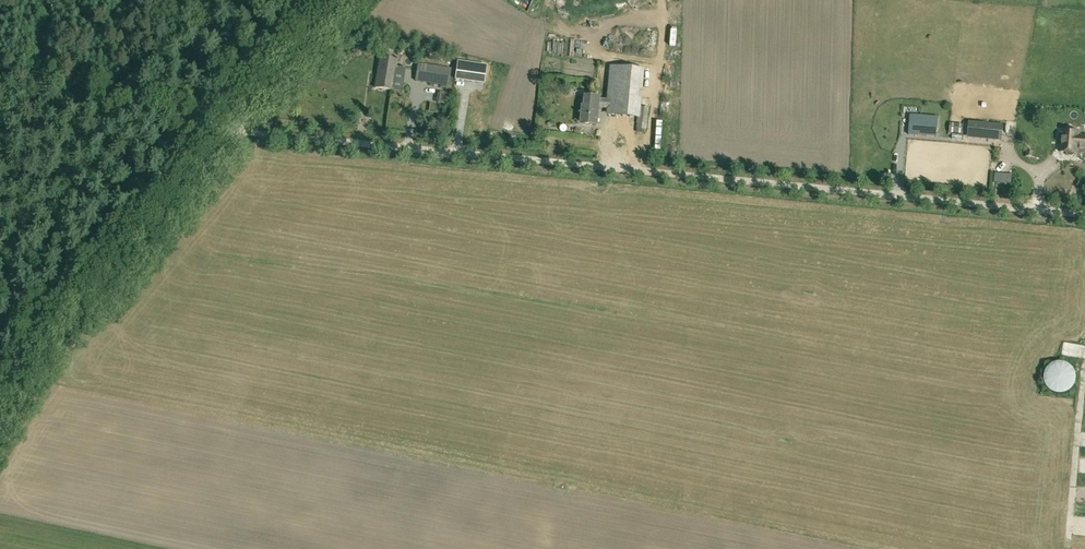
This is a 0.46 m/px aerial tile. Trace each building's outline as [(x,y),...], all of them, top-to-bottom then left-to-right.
[(393,90),(398,59),(381,57),(376,88),(393,90)] [(451,68),(419,62),(416,81),(448,86),(451,68)] [(456,66),(454,79),(460,80),(462,67),(456,66)] [(644,70),(611,67),(608,100),(608,109),(607,115),(638,118),(640,118),(641,106),(642,99),(639,99),(640,89),(642,89),(644,70)] [(599,108),(608,109),(608,100),(600,99),(600,97),(585,96),(583,123),(598,124),(599,108)] [(641,106),(640,118),(638,118),(637,131),(642,131),(642,128),(647,128),(650,107),(641,106)] [(908,135),(936,137),(938,117),(910,115),(908,135)] [(1003,124),(969,121),(967,137),(1001,141),(1003,124)] [(655,122),(651,142),(659,144),(663,123),(655,122)] [(1062,131),(1060,133),(1060,137),(1061,139),(1060,152),(1067,153),(1067,154),(1068,156),(1072,156),(1074,154),(1074,153),(1077,153),(1077,150),(1084,150),(1084,136),(1079,135),(1079,131),(1062,130),(1062,131)] [(567,149),(584,149),(584,140),(567,140),(567,149)] [(1049,366),(1046,370),(1044,373),(1044,377),(1044,381),(1045,385),(1048,388),(1051,391),(1055,393),(1058,394),(1063,394),(1066,392),(1071,390),(1074,386),(1076,383),(1076,379),(1076,375),(1074,370),(1072,368),(1070,365),(1067,363),(1064,362),(1060,362),(1056,362),(1053,363),(1049,366)]
